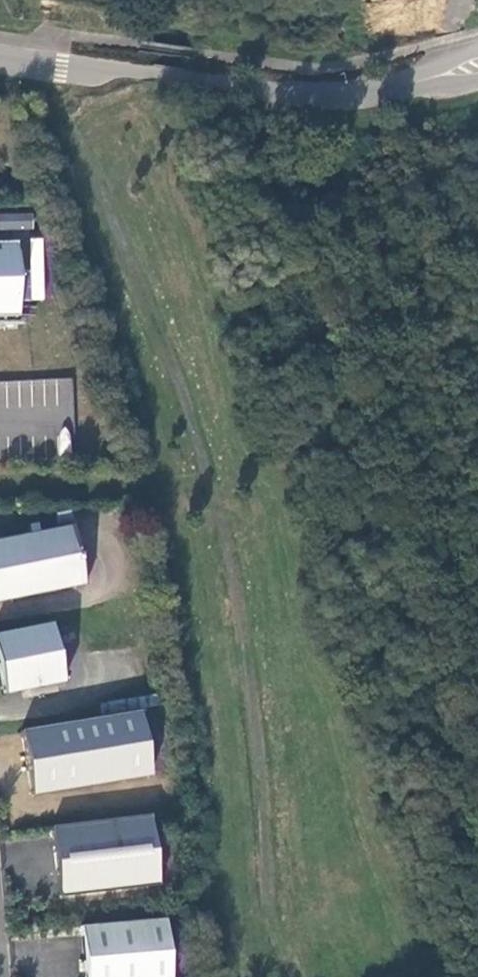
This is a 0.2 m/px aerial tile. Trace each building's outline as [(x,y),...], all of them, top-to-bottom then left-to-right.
[(0,244),(0,319),(17,319),(15,244),(0,244)] [(0,541),(0,604),(85,587),(73,526),(0,541)] [(3,697),(63,686),(50,625),(0,635),(0,680),(3,697)] [(139,713),(21,733),(32,797),(150,778),(139,713)] [(150,817),(52,829),(60,899),(159,888),(150,817)] [(82,929),(86,976),(171,976),(166,922),(82,929)]
